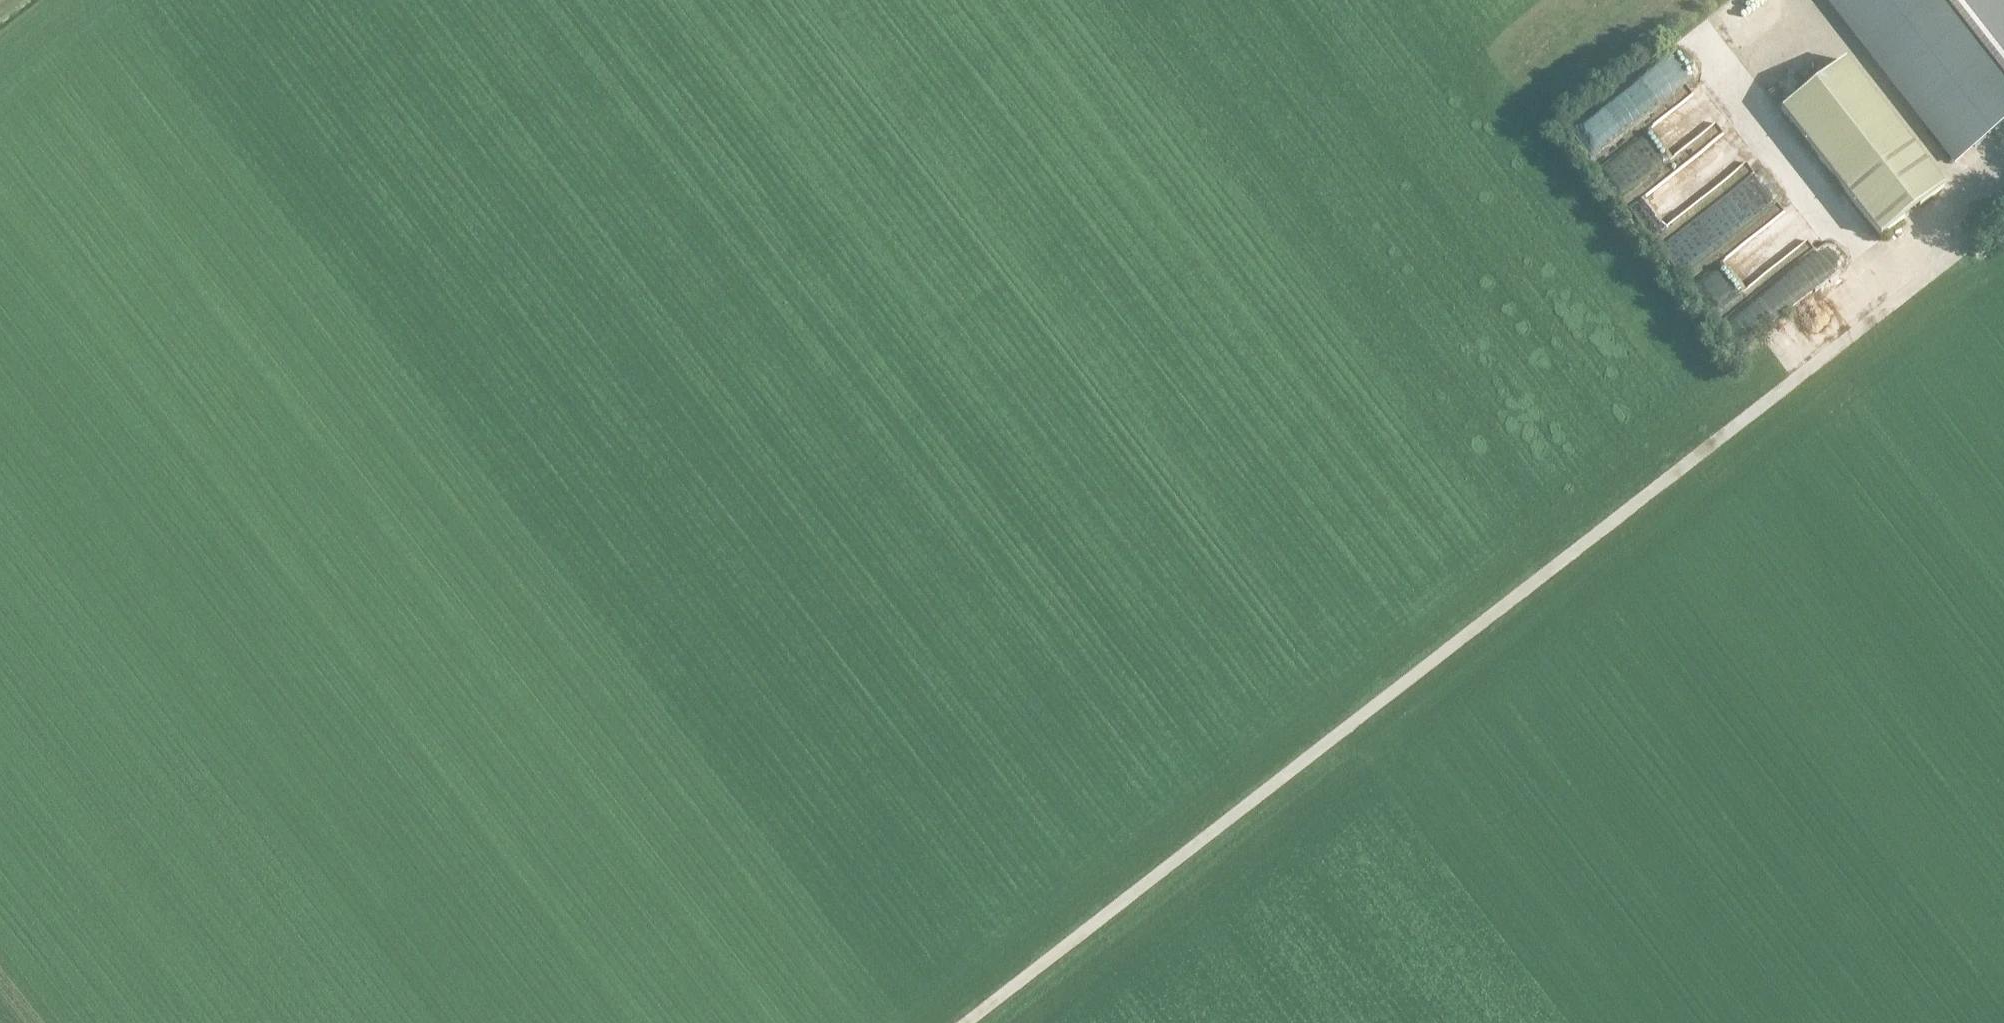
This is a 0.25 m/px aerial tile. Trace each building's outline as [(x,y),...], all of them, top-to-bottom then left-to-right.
[(1957,162),(2003,126),(2003,0),(1831,0),(1957,162)] [(1844,60),(1780,109),(1878,237),(1942,187),(1844,60)] [(1709,105),(1682,120),(1695,144),(1722,128),(1709,105)] [(1662,246),(1685,226),(1667,206),(1644,227),(1662,246)] [(1738,214),(1727,221),(1736,236),(1748,229),(1738,214)] [(1710,292),(1700,302),(1721,323),(1732,313),(1710,292)]
